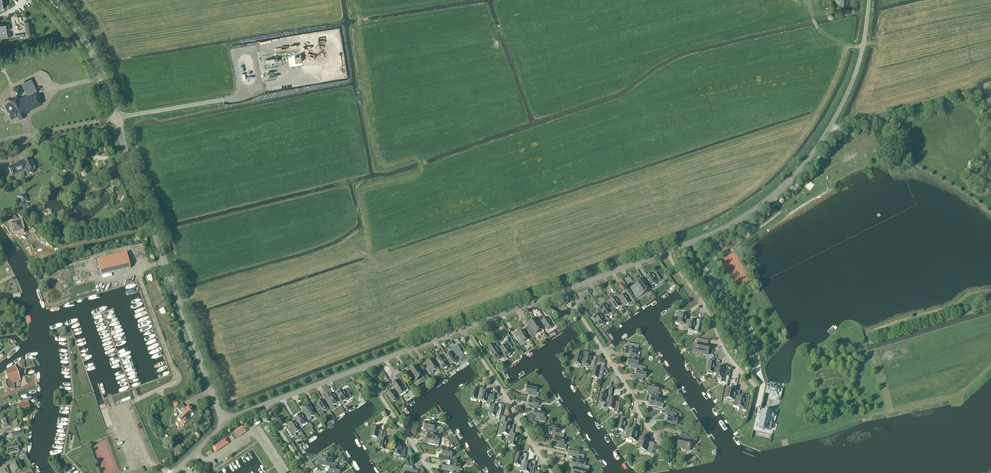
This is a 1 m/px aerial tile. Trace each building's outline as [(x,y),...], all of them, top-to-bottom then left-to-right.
[(32,19),(32,21),(24,22),(25,28),(27,28),(28,34),(34,33),(32,22),(34,22),(34,19),(32,19)] [(19,85),(12,89),(16,97),(23,93),(19,85)] [(25,111),(43,103),(36,91),(19,99),(18,96),(10,100),(11,103),(5,106),(11,119),(17,115),(19,118),(27,114),(25,111)] [(95,146),(84,148),(86,155),(97,153),(95,146)] [(77,154),(73,151),(69,156),(73,159),(77,154)] [(33,163),(30,158),(27,160),(26,159),(8,168),(12,175),(25,169),(27,173),(29,172),(30,172),(30,173),(31,173),(32,173),(33,173),(33,172),(34,171),(33,170),(35,170),(32,164),(33,164),(33,163)] [(28,202),(25,193),(17,196),(19,204),(18,204),(20,206),(21,206),(22,209),(29,206),(28,204),(23,203),(28,202)] [(20,233),(22,231),(23,231),(20,220),(10,223),(13,233),(19,231),(20,233)] [(130,268),(127,253),(97,259),(101,275),(130,268)] [(646,277),(648,279),(645,281),(644,281),(650,290),(654,287),(652,285),(660,280),(656,272),(652,275),(651,273),(646,277)] [(650,290),(644,281),(645,281),(643,279),(635,284),(639,289),(636,292),(639,297),(650,290)] [(623,292),(624,294),(619,298),(625,306),(630,303),(631,304),(634,302),(626,290),(623,292)] [(618,295),(609,301),(615,310),(620,306),(622,309),(625,306),(619,298),(618,295)] [(608,302),(599,308),(605,316),(610,313),(612,315),(615,313),(608,302)] [(607,319),(605,316),(599,308),(596,310),(599,314),(594,317),(600,326),(605,323),(604,321),(607,319)] [(689,326),(690,320),(686,320),(687,315),(677,313),(675,323),(688,326),(689,326)] [(546,328),(547,330),(555,325),(549,316),(547,318),(542,321),(540,319),(537,321),(542,330),(546,328)] [(542,330),(537,321),(535,319),(528,324),(529,325),(525,327),(528,332),(532,337),(542,330)] [(696,319),(695,322),(690,320),(689,326),(688,326),(687,331),(697,333),(700,320),(696,319)] [(523,343),(528,339),(523,330),(518,334),(516,332),(513,334),(521,347),(524,345),(523,343)] [(695,352),(708,355),(710,346),(702,344),(703,340),(697,339),(696,343),(697,343),(695,352)] [(505,345),(500,348),(506,357),(511,353),(510,351),(513,349),(507,340),(504,343),(505,345)] [(502,359),(506,357),(500,348),(497,344),(494,345),(493,343),(487,347),(496,360),(501,357),(502,359)] [(629,358),(634,359),(639,360),(639,356),(635,355),(636,349),(638,350),(639,345),(627,343),(626,347),(625,353),(630,354),(629,358)] [(450,362),(452,364),(457,361),(456,359),(456,358),(459,357),(460,359),(464,356),(457,345),(450,350),(451,352),(446,355),(446,356),(450,362)] [(581,362),(584,363),(586,355),(587,353),(582,352),(582,354),(576,353),(574,363),(580,365),(581,362)] [(452,364),(450,362),(446,356),(446,355),(445,353),(436,359),(437,360),(436,361),(441,369),(442,368),(443,370),(452,364)] [(596,357),(586,355),(584,363),(584,365),(590,367),(589,369),(593,370),(594,367),(596,357)] [(754,356),(748,357),(750,368),(756,366),(754,356)] [(637,370),(640,370),(645,371),(645,367),(638,366),(639,360),(634,359),(629,358),(628,364),(630,365),(630,368),(637,370)] [(434,373),(432,371),(437,368),(432,359),(426,362),(428,364),(424,367),(430,375),(434,373)] [(713,371),(717,372),(718,366),(719,362),(715,361),(715,363),(707,361),(705,372),(713,373),(713,371)] [(416,366),(409,371),(416,382),(426,375),(418,362),(415,364),(415,363),(416,366)] [(601,363),(599,368),(594,367),(593,370),(591,377),(600,379),(602,378),(605,364),(601,363)] [(718,366),(717,372),(716,377),(722,378),(723,376),(727,376),(729,366),(725,365),(724,368),(718,366)] [(14,389),(13,383),(20,381),(15,366),(7,369),(8,370),(5,371),(7,380),(2,381),(5,391),(14,389)] [(637,370),(636,376),(631,375),(630,379),(643,381),(643,377),(646,378),(647,372),(645,371),(640,370),(637,370)] [(400,395),(408,390),(401,379),(397,381),(392,384),(395,389),(387,394),(393,403),(401,397),(400,395)] [(528,395),(538,398),(539,393),(536,393),(538,387),(527,385),(526,391),(529,392),(528,395)] [(660,398),(660,397),(660,393),(658,393),(659,387),(649,385),(648,391),(647,395),(652,396),(660,398)] [(765,393),(778,396),(779,389),(767,386),(765,393)] [(604,408),(608,409),(609,401),(610,401),(610,398),(612,388),(608,387),(607,393),(601,391),(599,402),(605,403),(604,408)] [(481,398),(483,391),(483,388),(479,388),(479,390),(473,389),(471,399),(477,400),(477,398),(481,398)] [(337,394),(336,392),(333,394),(335,398),(338,402),(341,407),(344,404),(343,402),(351,397),(346,389),(343,391),(342,390),(337,394)] [(734,401),(735,396),(736,391),(726,389),(724,399),(734,401)] [(488,395),(489,392),(483,391),(481,398),(480,401),(486,402),(486,405),(490,406),(492,395),(488,395)] [(335,398),(333,394),(333,393),(327,397),(329,399),(325,401),(331,410),(335,408),(333,406),(338,402),(335,398)] [(745,398),(735,396),(734,401),(733,406),(742,408),(742,410),(746,411),(749,396),(745,395),(745,398)] [(662,398),(660,397),(660,398),(652,396),(651,402),(649,401),(648,406),(662,408),(663,404),(661,404),(662,398)] [(535,410),(540,411),(541,407),(538,406),(540,400),(529,398),(529,402),(527,402),(526,408),(535,410)] [(616,402),(616,400),(610,398),(610,401),(609,401),(608,409),(614,410),(613,412),(617,413),(619,403),(616,402)] [(324,414),(323,412),(328,409),(322,400),(317,403),(318,405),(315,408),(321,416),(324,414)] [(28,401),(17,404),(18,407),(19,411),(30,408),(28,401)] [(495,419),(499,420),(502,405),(498,404),(498,407),(492,405),(490,416),(495,417),(495,419)] [(312,419),(310,417),(316,414),(310,405),(304,409),(306,411),(303,413),(308,422),(312,419)] [(178,421),(179,422),(176,423),(178,427),(182,425),(183,426),(190,419),(187,416),(193,411),(188,406),(181,413),(183,415),(178,420),(179,421),(178,421)] [(544,417),(545,412),(540,411),(535,410),(534,416),(536,416),(535,420),(545,422),(546,418),(544,417)] [(760,421),(758,428),(769,430),(770,429),(771,429),(772,423),(771,423),(772,418),(773,418),(774,415),(773,415),(773,413),(761,411),(761,412),(760,412),(759,414),(760,415),(759,420),(760,421)] [(667,422),(677,424),(678,418),(676,418),(677,414),(666,412),(666,416),(668,416),(667,422)] [(296,417),(297,420),(294,422),(300,430),(303,428),(302,426),(307,423),(301,414),(296,417)] [(3,427),(4,427),(4,428),(10,427),(11,430),(18,428),(16,420),(11,422),(10,417),(7,418),(2,419),(3,426),(3,427)] [(628,430),(628,429),(630,420),(626,419),(626,421),(620,420),(618,430),(624,431),(624,429),(628,430)] [(296,436),(295,434),(300,430),(294,422),(289,425),(290,427),(287,429),(293,438),(296,436)] [(428,433),(436,435),(437,431),(434,430),(435,425),(425,422),(424,429),(426,429),(425,433),(428,433)] [(508,434),(509,432),(510,425),(500,423),(498,435),(502,436),(503,433),(508,434)] [(548,436),(555,437),(560,438),(563,439),(564,435),(561,434),(559,434),(560,428),(550,426),(548,436)] [(246,432),(243,427),(235,432),(239,438),(246,432)] [(371,437),(377,438),(376,444),(380,445),(380,441),(381,441),(381,439),(383,431),(379,430),(379,428),(373,427),(371,437)] [(637,442),(639,432),(628,430),(627,430),(625,440),(637,442)] [(681,435),(680,435),(679,439),(677,448),(690,450),(692,442),(696,443),(697,438),(687,436),(688,432),(682,431),(681,435)] [(512,435),(513,433),(509,432),(508,434),(506,442),(510,443),(510,446),(516,447),(518,437),(512,435)] [(437,441),(438,435),(436,435),(428,433),(426,439),(429,440),(428,444),(439,446),(439,442),(437,441)] [(387,440),(381,439),(381,441),(380,441),(380,445),(379,449),(389,451),(392,438),(387,437),(387,440)] [(564,445),(565,439),(563,439),(560,438),(555,437),(554,441),(552,441),(552,442),(551,442),(550,446),(555,448),(566,450),(566,446),(564,445)] [(651,443),(650,446),(648,445),(649,439),(640,437),(638,450),(646,452),(646,453),(652,454),(654,444),(651,443)] [(228,444),(225,439),(214,447),(216,451),(228,444)] [(18,453),(18,449),(21,449),(19,443),(16,444),(16,445),(6,447),(8,455),(18,453)] [(399,458),(403,459),(406,449),(402,448),(402,445),(396,444),(394,454),(400,456),(399,458)] [(449,457),(452,457),(453,451),(443,449),(442,455),(439,454),(438,459),(449,461),(449,457)] [(333,467),(340,469),(341,466),(334,464),(331,463),(333,454),(323,452),(323,455),(322,455),(321,461),(323,462),(323,466),(330,467),(333,468),(333,467)] [(572,464),(582,466),(582,465),(582,466),(582,465),(584,456),(568,452),(568,456),(574,458),(572,464)] [(519,468),(523,469),(524,469),(525,461),(527,454),(523,453),(522,456),(516,455),(514,465),(520,466),(519,468)] [(21,469),(17,462),(20,461),(19,458),(13,459),(14,463),(11,464),(15,472),(21,469)] [(462,469),(460,469),(461,463),(451,461),(448,471),(454,472),(459,472),(461,472),(462,469)] [(525,461),(524,469),(523,469),(523,472),(529,472),(533,472),(535,466),(531,465),(531,463),(525,461)] [(413,469),(413,468),(413,467),(412,467),(411,466),(411,465),(405,464),(404,468),(403,472),(404,472),(412,472),(413,469)]
